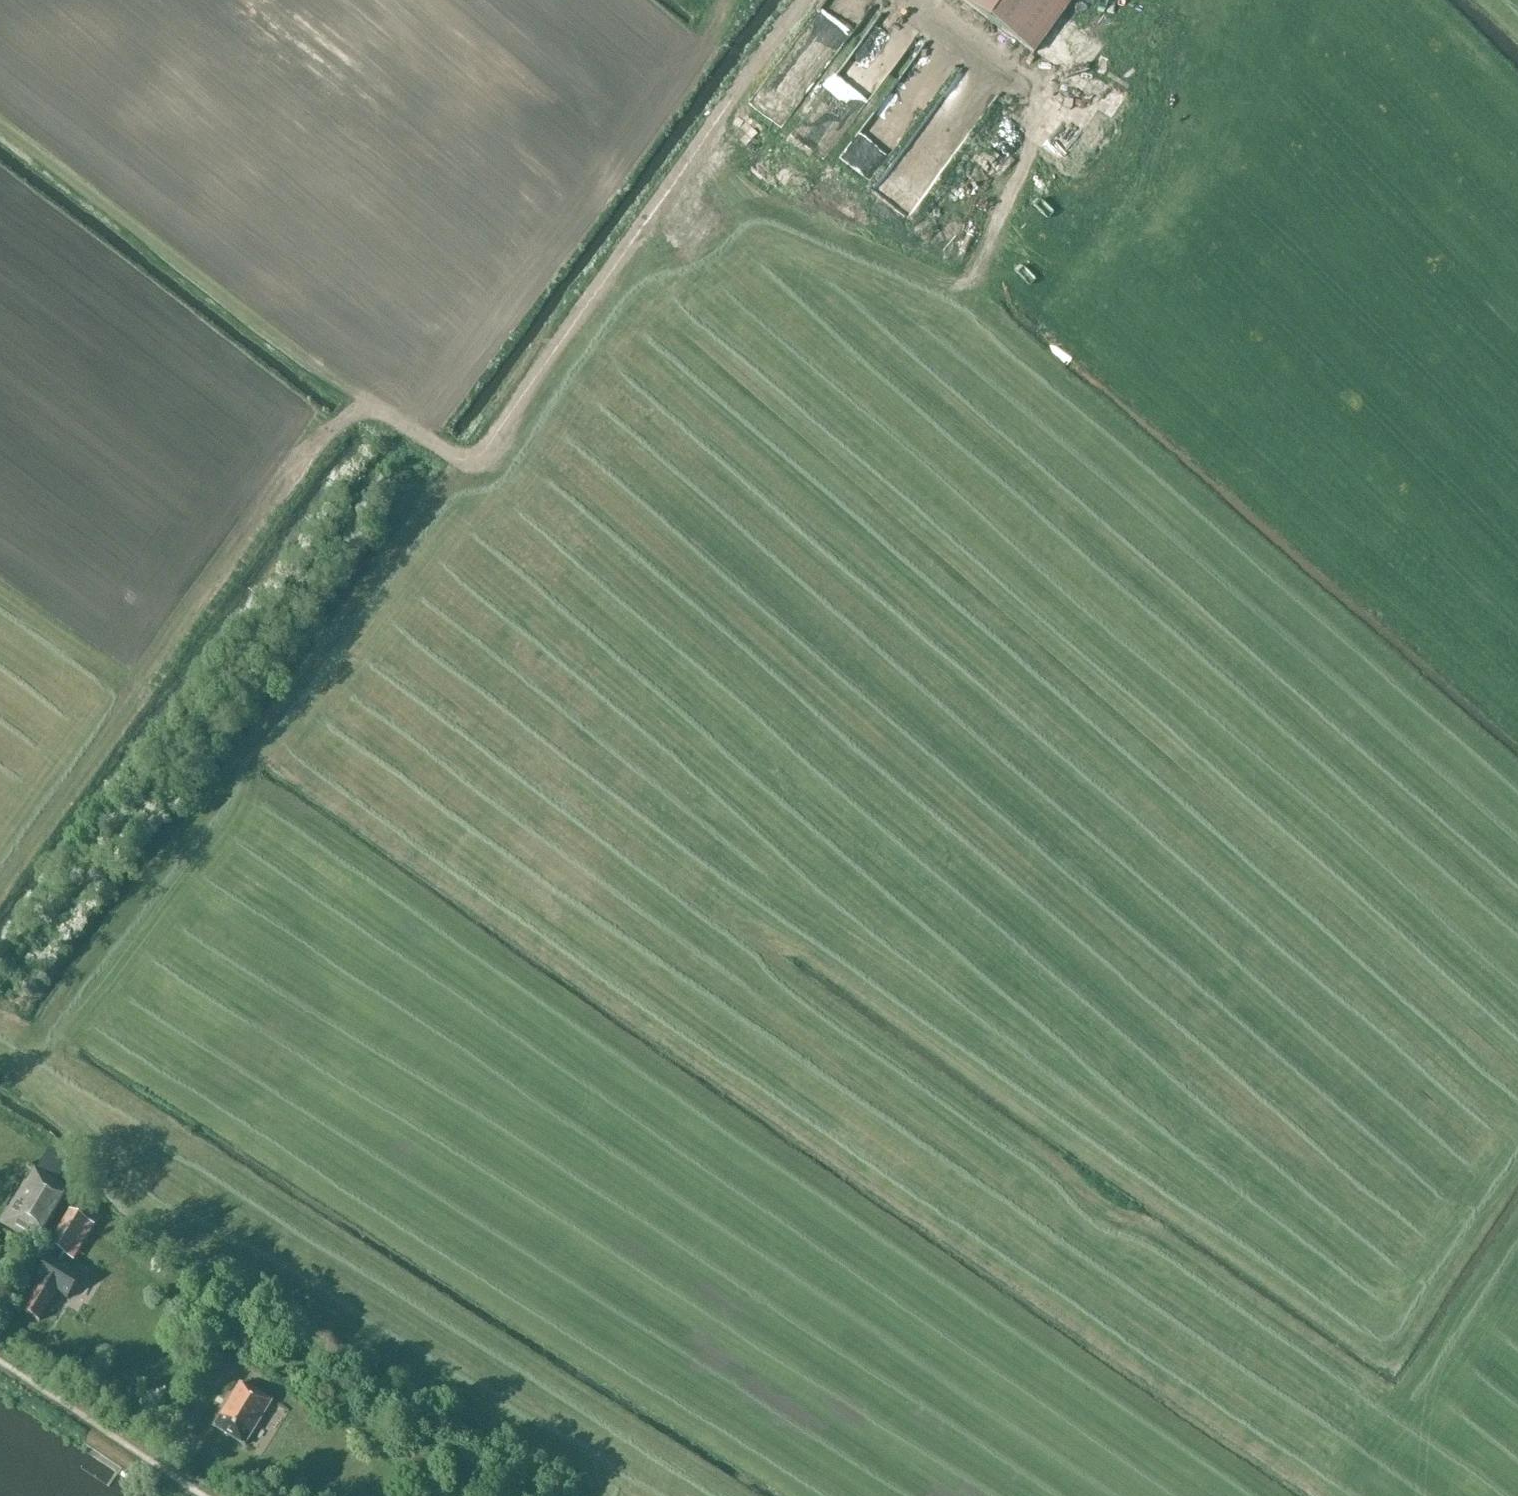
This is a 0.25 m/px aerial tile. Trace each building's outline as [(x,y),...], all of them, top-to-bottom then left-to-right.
[(1032,55),(1073,0),(956,0),(1032,55)] [(963,73),(879,182),(910,206),(950,155),(942,148),(987,91),(963,73)] [(43,1161),(35,1172),(33,1171),(0,1223),(0,1226),(33,1247),(67,1192),(53,1183),(60,1172),(43,1161)] [(22,1312),(39,1322),(53,1299),(54,1300),(58,1294),(68,1300),(81,1278),(60,1265),(65,1256),(66,1257),(87,1223),(69,1213),(49,1247),(53,1249),(34,1280),(40,1283),(22,1312)] [(252,1393),(239,1386),(212,1430),(242,1449),(271,1403),(253,1391),(252,1393)]
